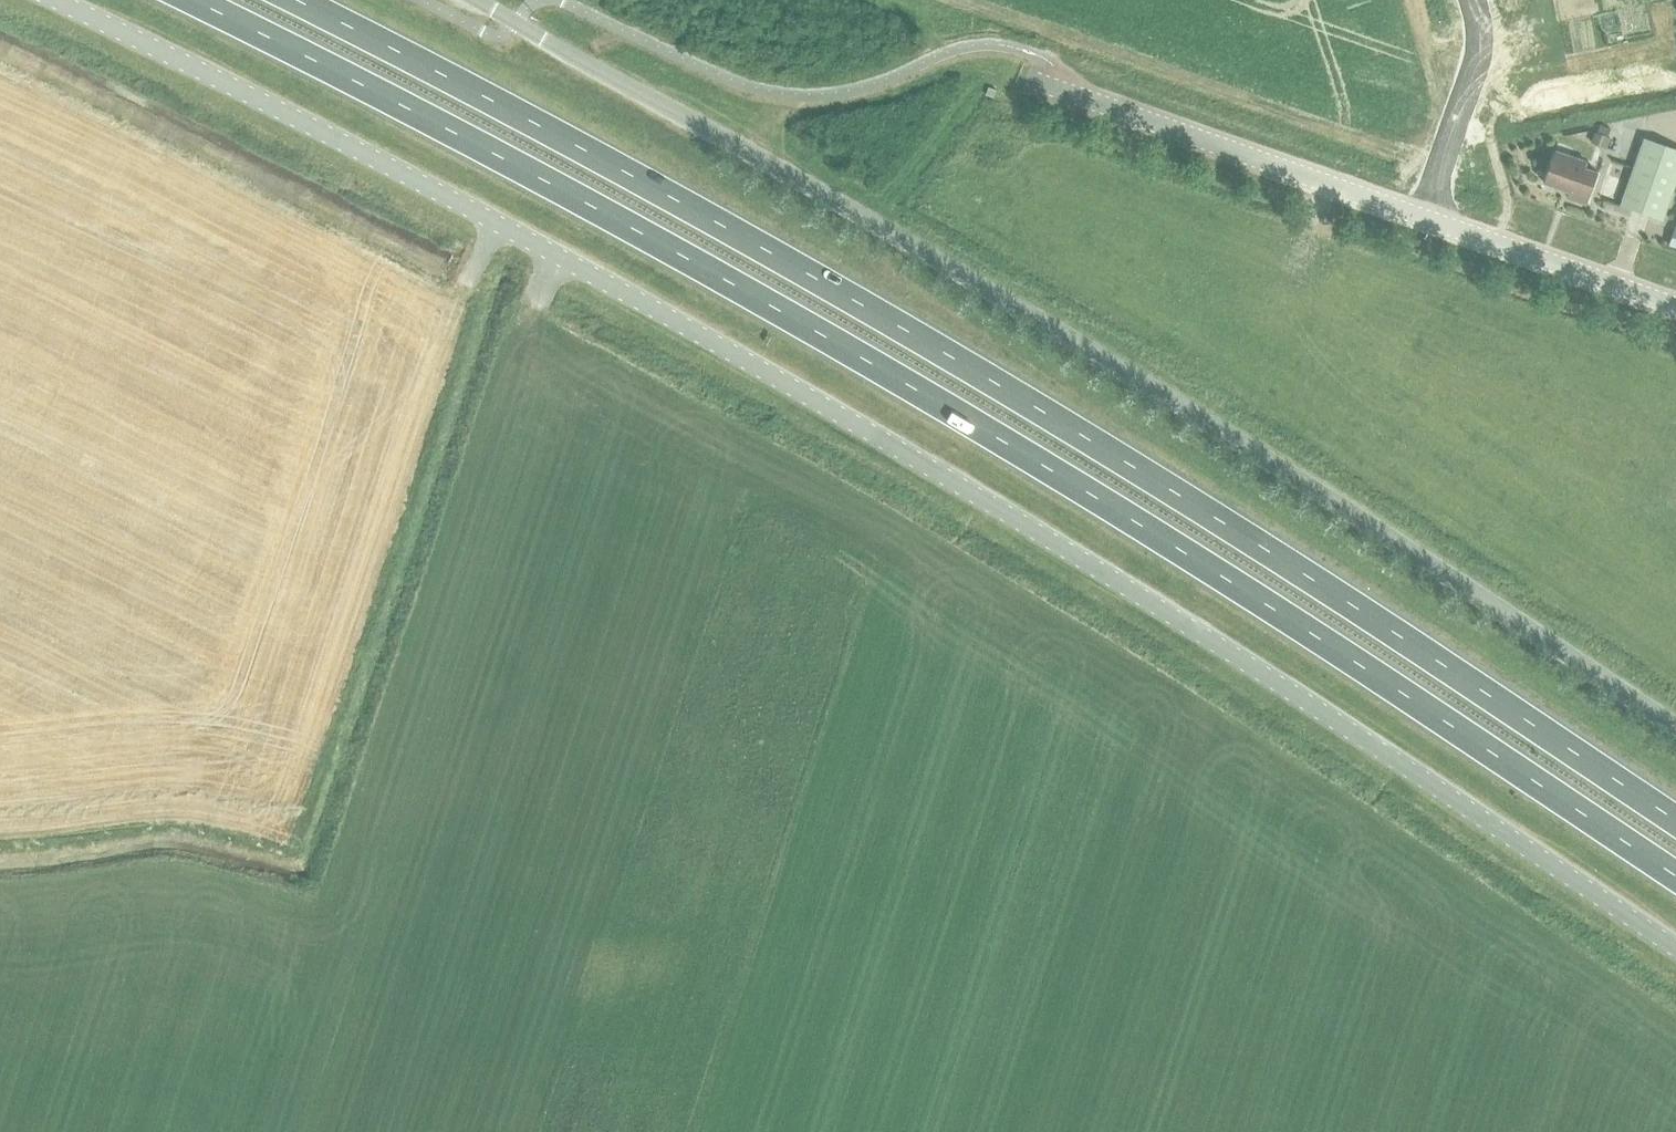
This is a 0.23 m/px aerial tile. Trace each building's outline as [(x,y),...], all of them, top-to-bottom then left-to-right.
[(1663,220),(1675,182),(1675,148),(1645,137),(1621,205),(1663,220)] [(1555,151),(1544,182),(1570,191),(1568,197),(1587,204),(1598,173),(1585,168),(1587,163),(1555,151)]
